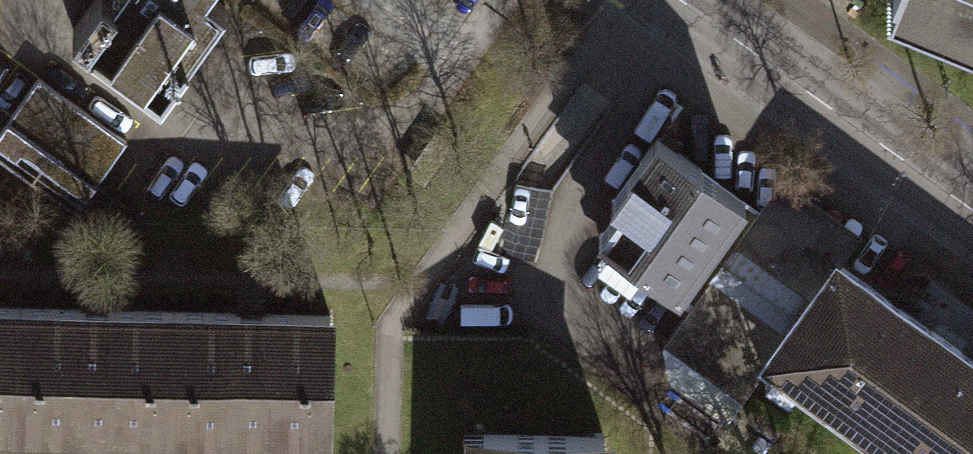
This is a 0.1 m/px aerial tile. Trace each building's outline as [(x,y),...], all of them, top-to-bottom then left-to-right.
[(72,30),(161,94),(225,4),(220,0),(94,0),(72,30)] [(896,10),(972,40),(972,0),(900,0),(896,10)] [(38,77),(0,131),(0,159),(75,213),(127,141),(38,77)] [(592,236),(682,300),(753,202),(663,138),(592,236)] [(742,440),(784,385),(862,277),(753,202),(682,300),(701,312),(674,352),(677,393),(742,440)] [(862,277),(784,385),(880,453),(972,453),(972,357),(862,277)] [(30,311),(0,311),(0,439),(27,440),(30,311)] [(186,443),(188,315),(30,311),(27,440),(186,443)] [(344,446),(347,318),(188,315),(186,443),(344,446)] [(633,441),(486,439),(485,453),(633,453),(633,441)]
